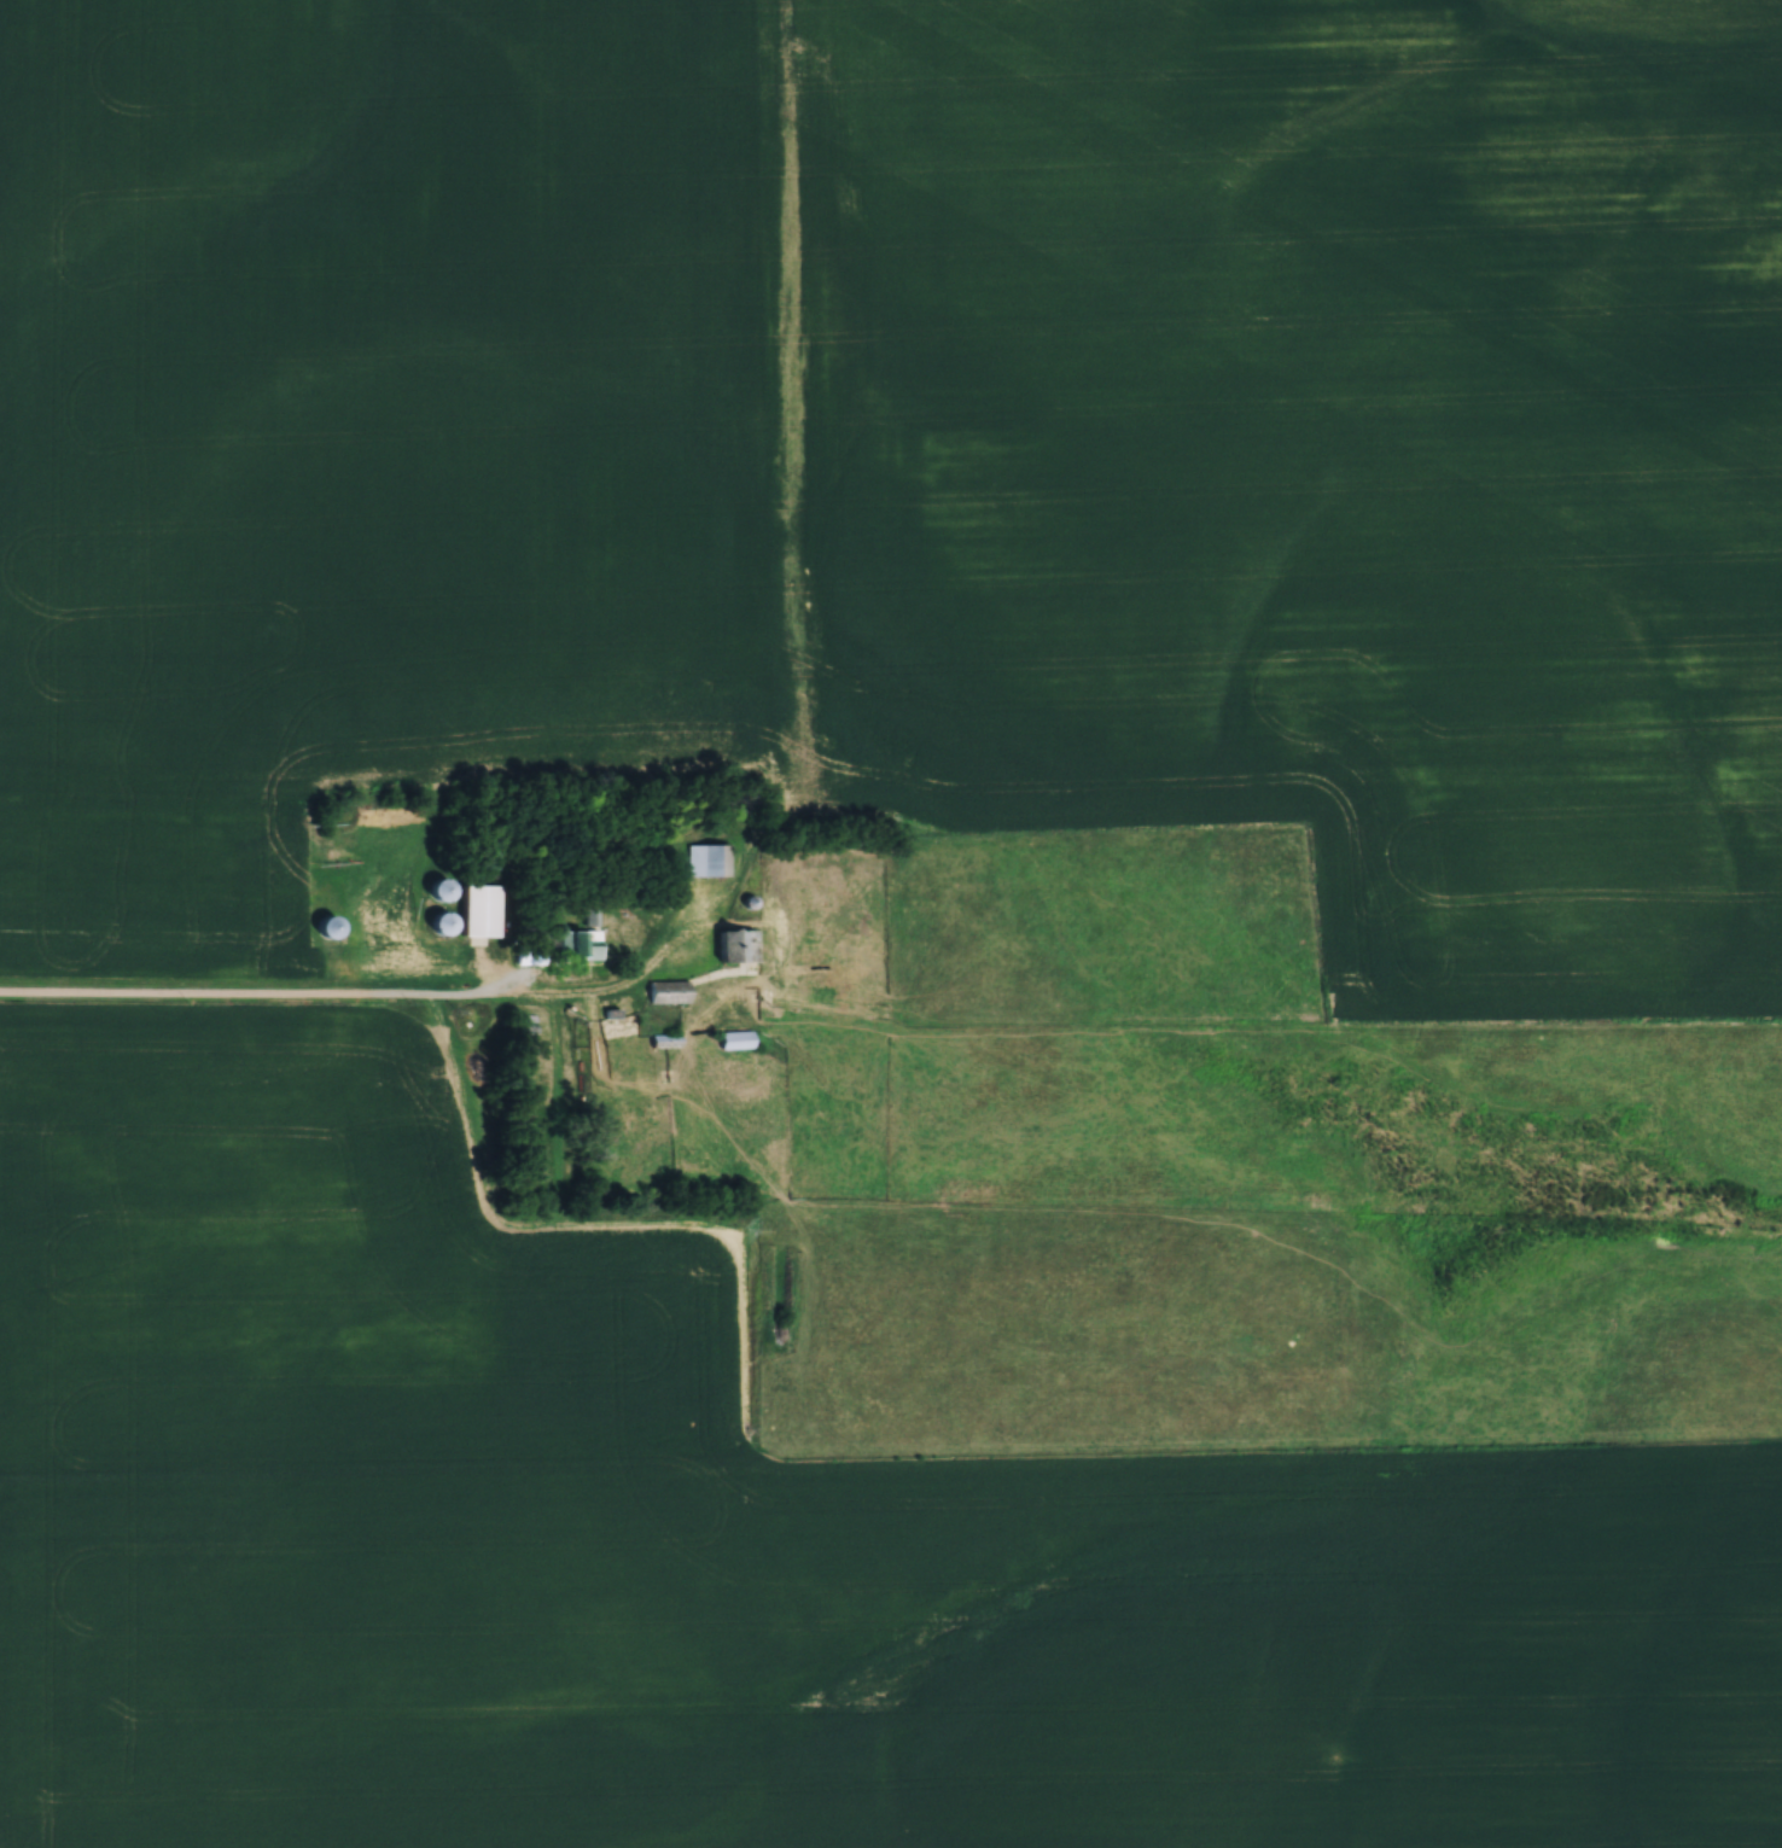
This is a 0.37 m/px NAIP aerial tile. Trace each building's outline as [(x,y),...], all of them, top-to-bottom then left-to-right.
[(726,843),(686,843),(687,875),(726,875),(726,843)] [(494,884),(460,884),(460,936),(494,936),(494,884)] [(598,958),(599,929),(559,928),(558,957),(598,958)] [(648,1001),(686,1001),(686,979),(648,979),(648,1001)] [(752,1029),(720,1029),(720,1047),(752,1047),(752,1029)]
